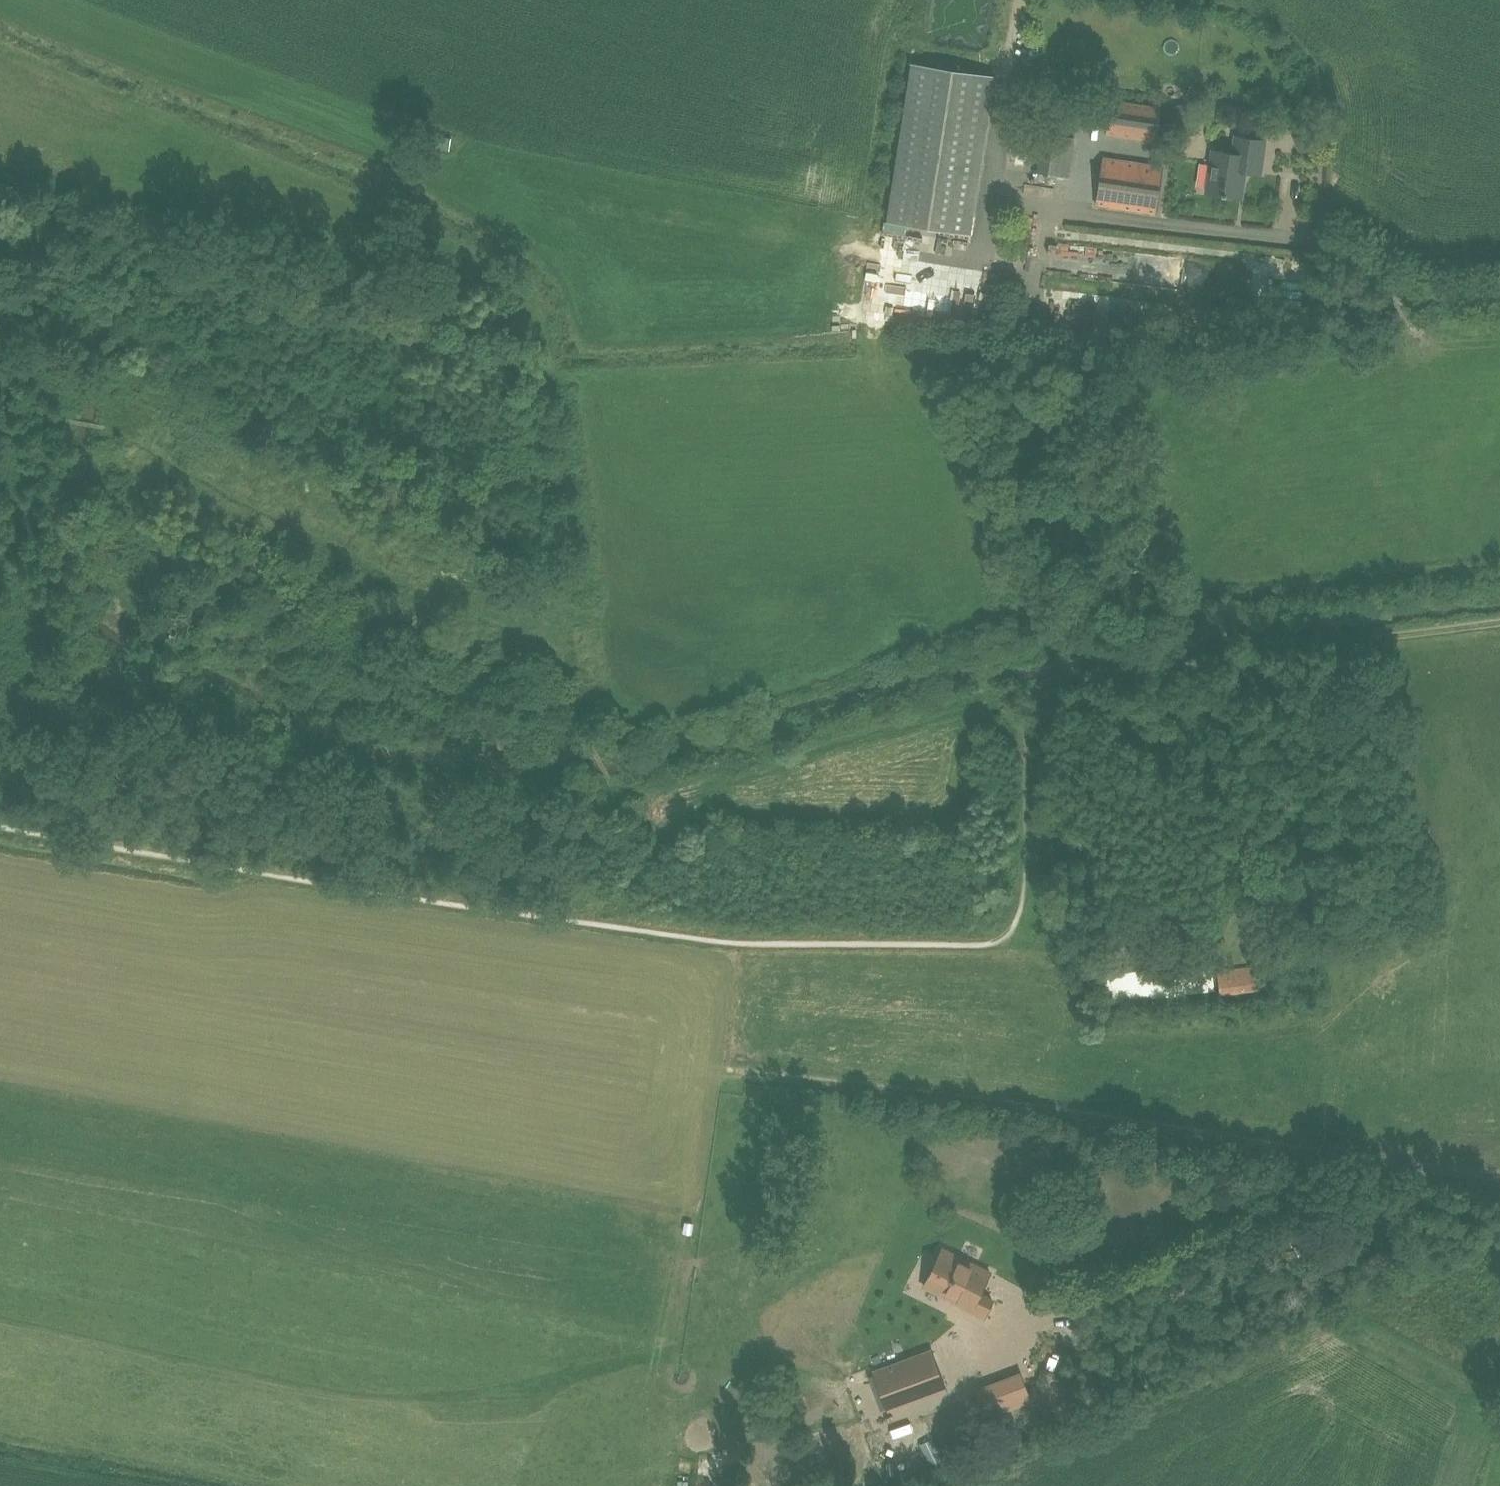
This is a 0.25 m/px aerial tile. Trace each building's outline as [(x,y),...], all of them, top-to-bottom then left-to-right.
[(998,75),(914,63),(890,222),(974,234),(998,75)] [(1050,88),(1044,132),(1042,132),(1037,172),(1070,176),(1076,136),(1067,135),(1073,91),(1050,88)] [(1157,142),(1162,106),(1110,98),(1105,135),(1157,142)] [(1231,168),(1243,170),(1260,172),(1265,139),(1236,135),(1233,152),(1229,152),(1227,165),(1231,166),(1231,168)] [(1227,165),(1229,152),(1213,149),(1207,192),(1241,197),(1243,179),(1242,178),(1243,170),(1231,168),(1231,166),(1227,165)] [(1155,212),(1162,165),(1102,156),(1096,203),(1155,212)] [(1108,1001),(1214,988),(1211,961),(1105,974),(1108,1001)] [(1221,995),(1260,991),(1258,967),(1218,971),(1221,995)] [(936,1262),(930,1272),(924,1286),(945,1297),(946,1295),(953,1299),(953,1300),(965,1306),(964,1307),(984,1317),(992,1300),(980,1293),(990,1272),(942,1248),(936,1262)] [(888,1409),(903,1403),(946,1387),(932,1350),(889,1366),(874,1371),(888,1409)]
